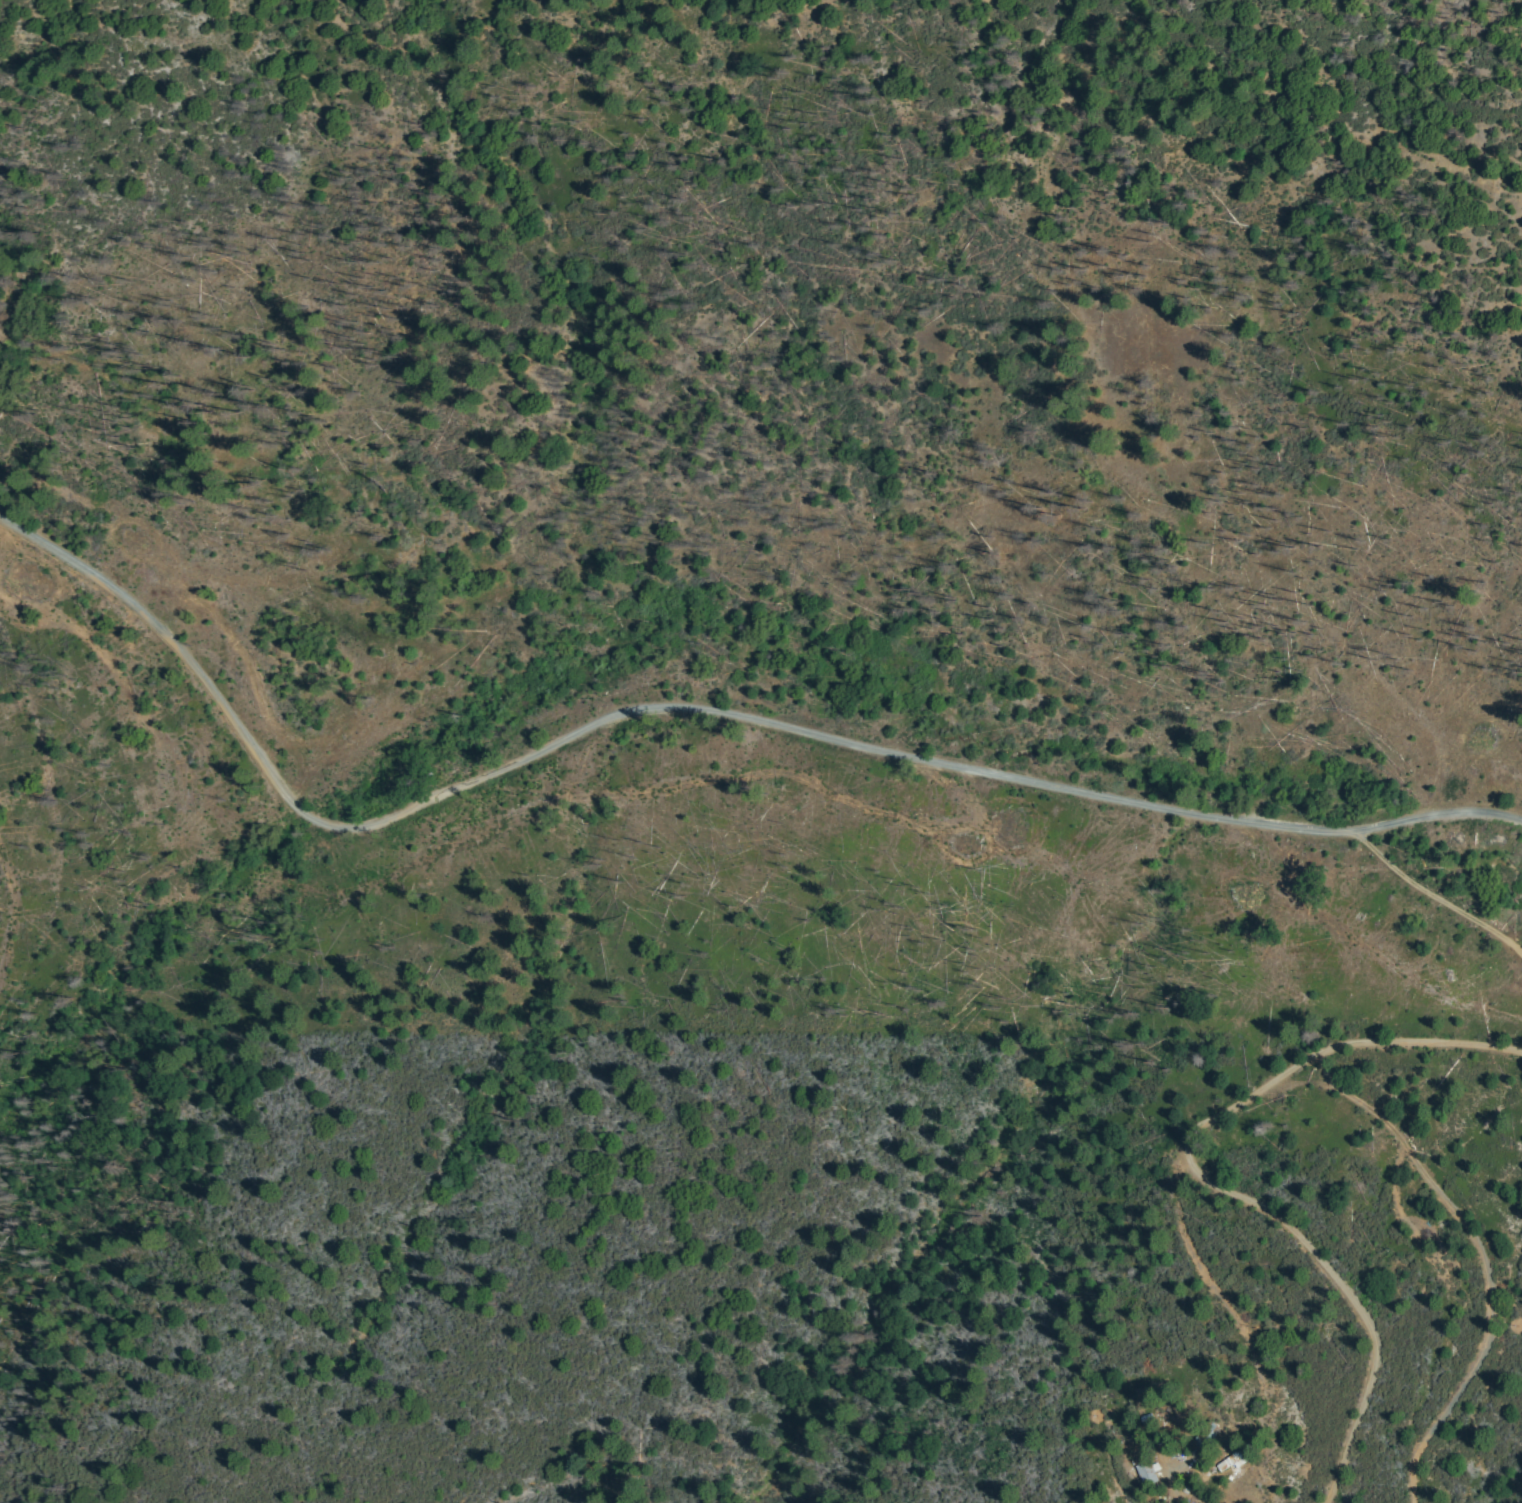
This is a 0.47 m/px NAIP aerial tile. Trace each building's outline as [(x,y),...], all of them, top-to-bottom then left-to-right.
[(1214,1433),(1206,1428),(1192,1451),(1201,1457),(1214,1433)] [(1245,1459),(1235,1467),(1232,1463),(1220,1472),(1216,1466),(1238,1449),(1245,1459)] [(1136,1467),(1149,1460),(1159,1481),(1147,1487),(1136,1467)]
